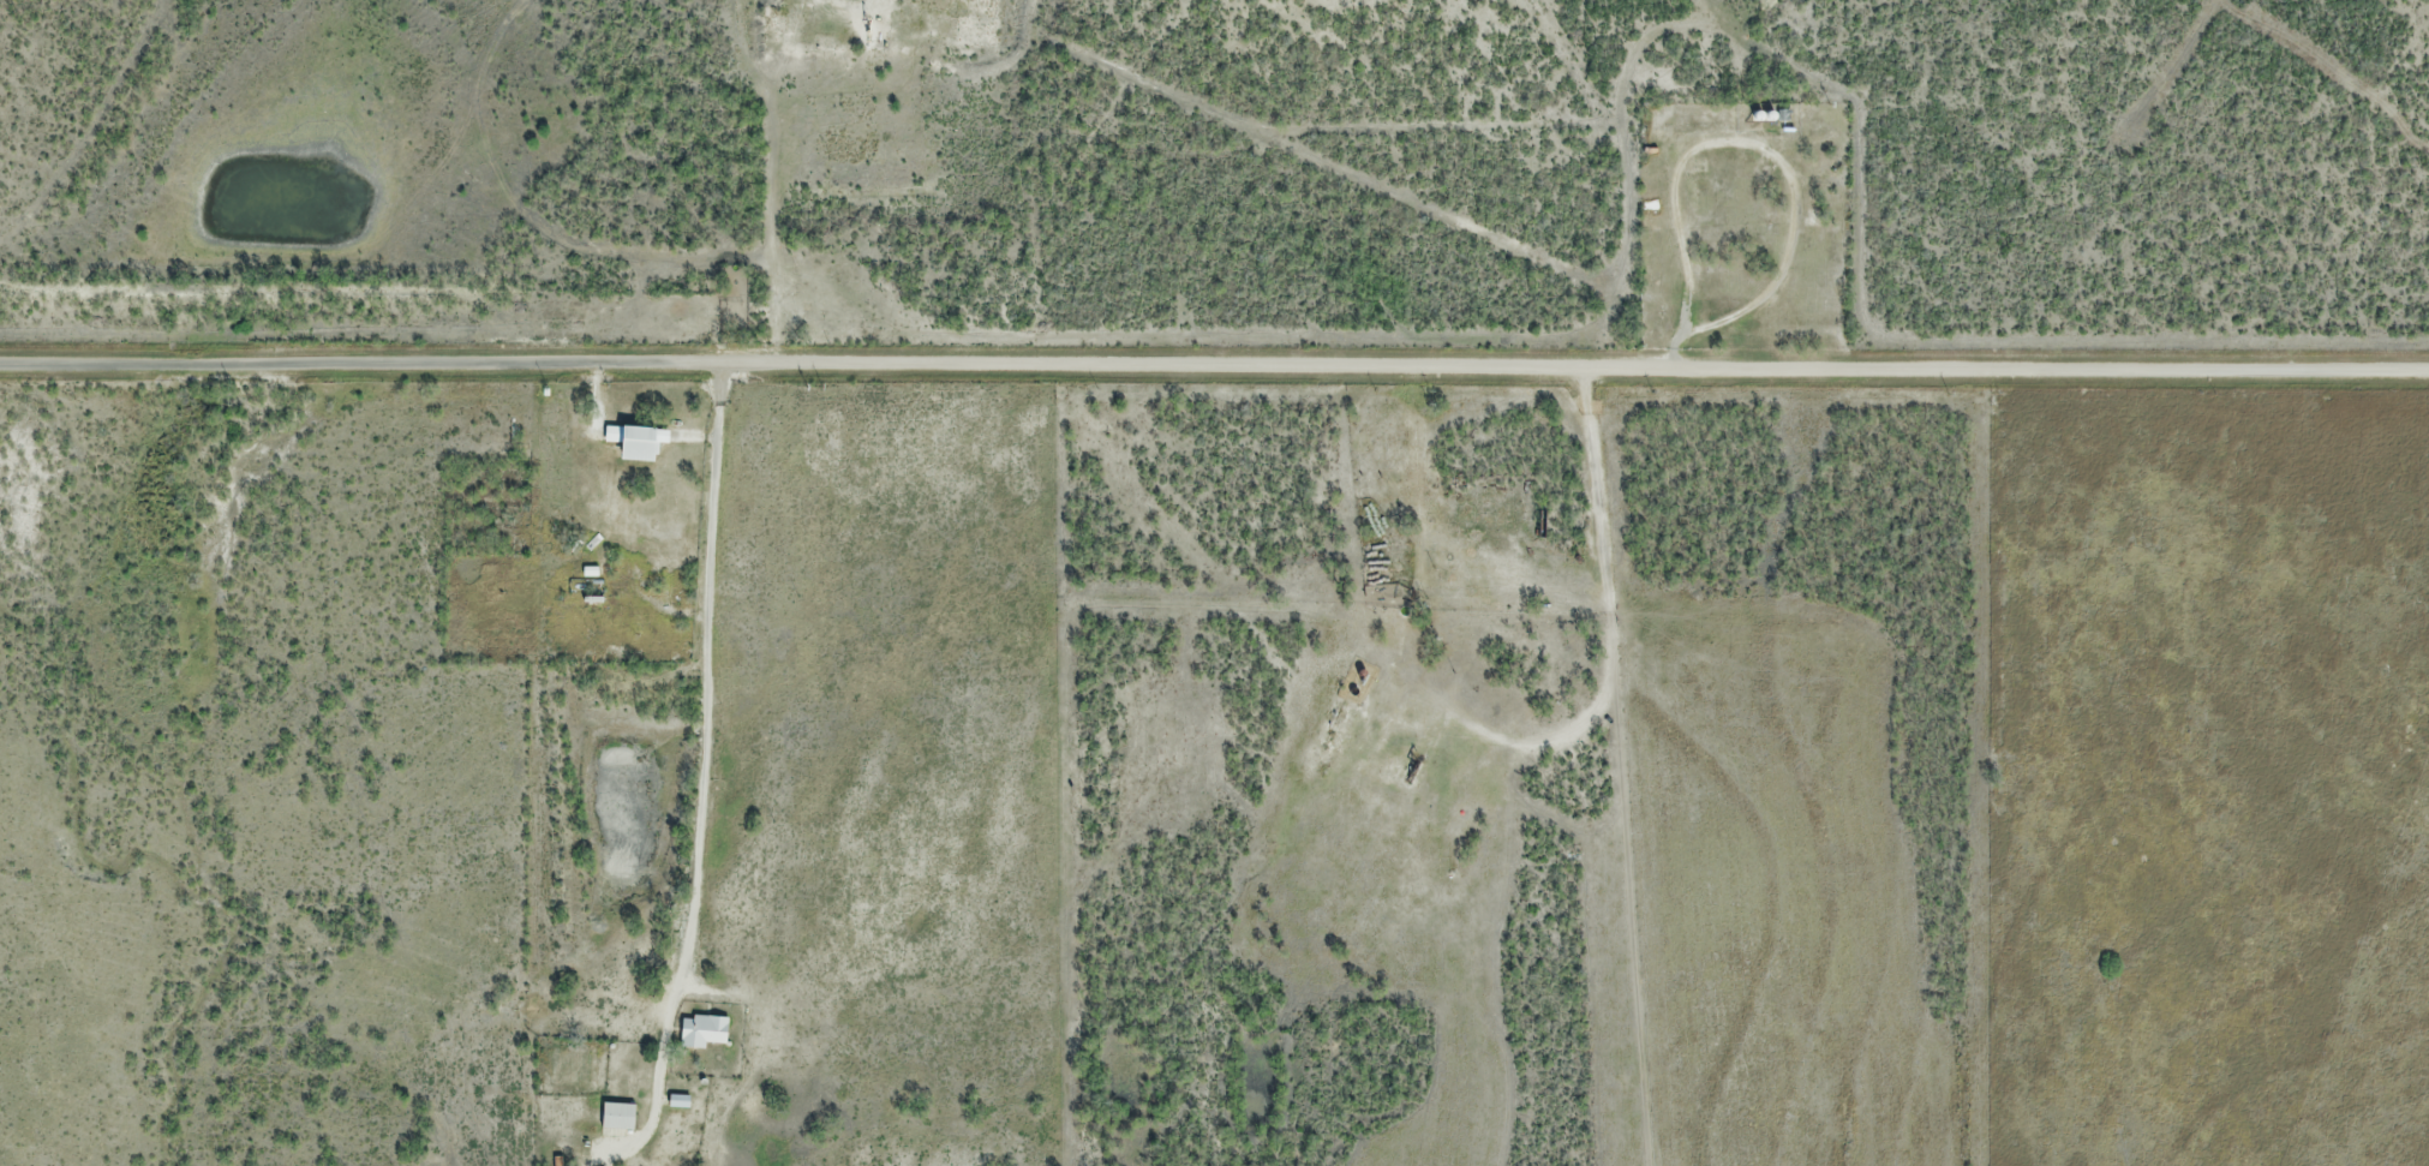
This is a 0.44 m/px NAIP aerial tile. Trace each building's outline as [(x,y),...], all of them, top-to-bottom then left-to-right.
[(650,462),(615,462),(615,427),(650,427),(650,462)] [(706,1047),(680,1046),(682,1016),(693,1017),(693,1013),(729,1016),(726,1042),(706,1041),(706,1047)] [(669,1106),(669,1093),(689,1094),(689,1106),(669,1106)] [(635,1130),(603,1129),(604,1102),(636,1104),(635,1130)]
